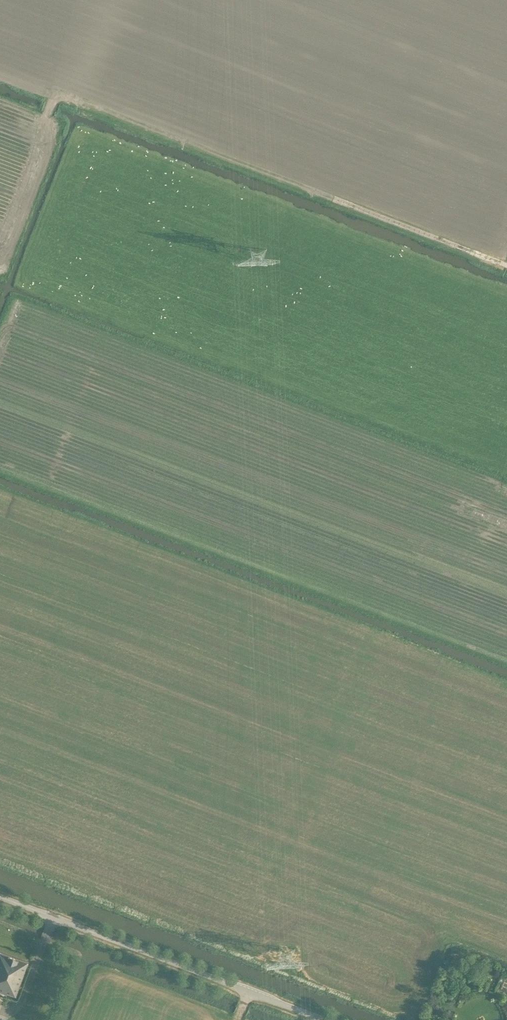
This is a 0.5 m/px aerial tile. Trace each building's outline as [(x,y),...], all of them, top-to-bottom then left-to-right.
[(6,994),(7,993),(16,997),(28,963),(0,953),(0,992),(6,994)]
